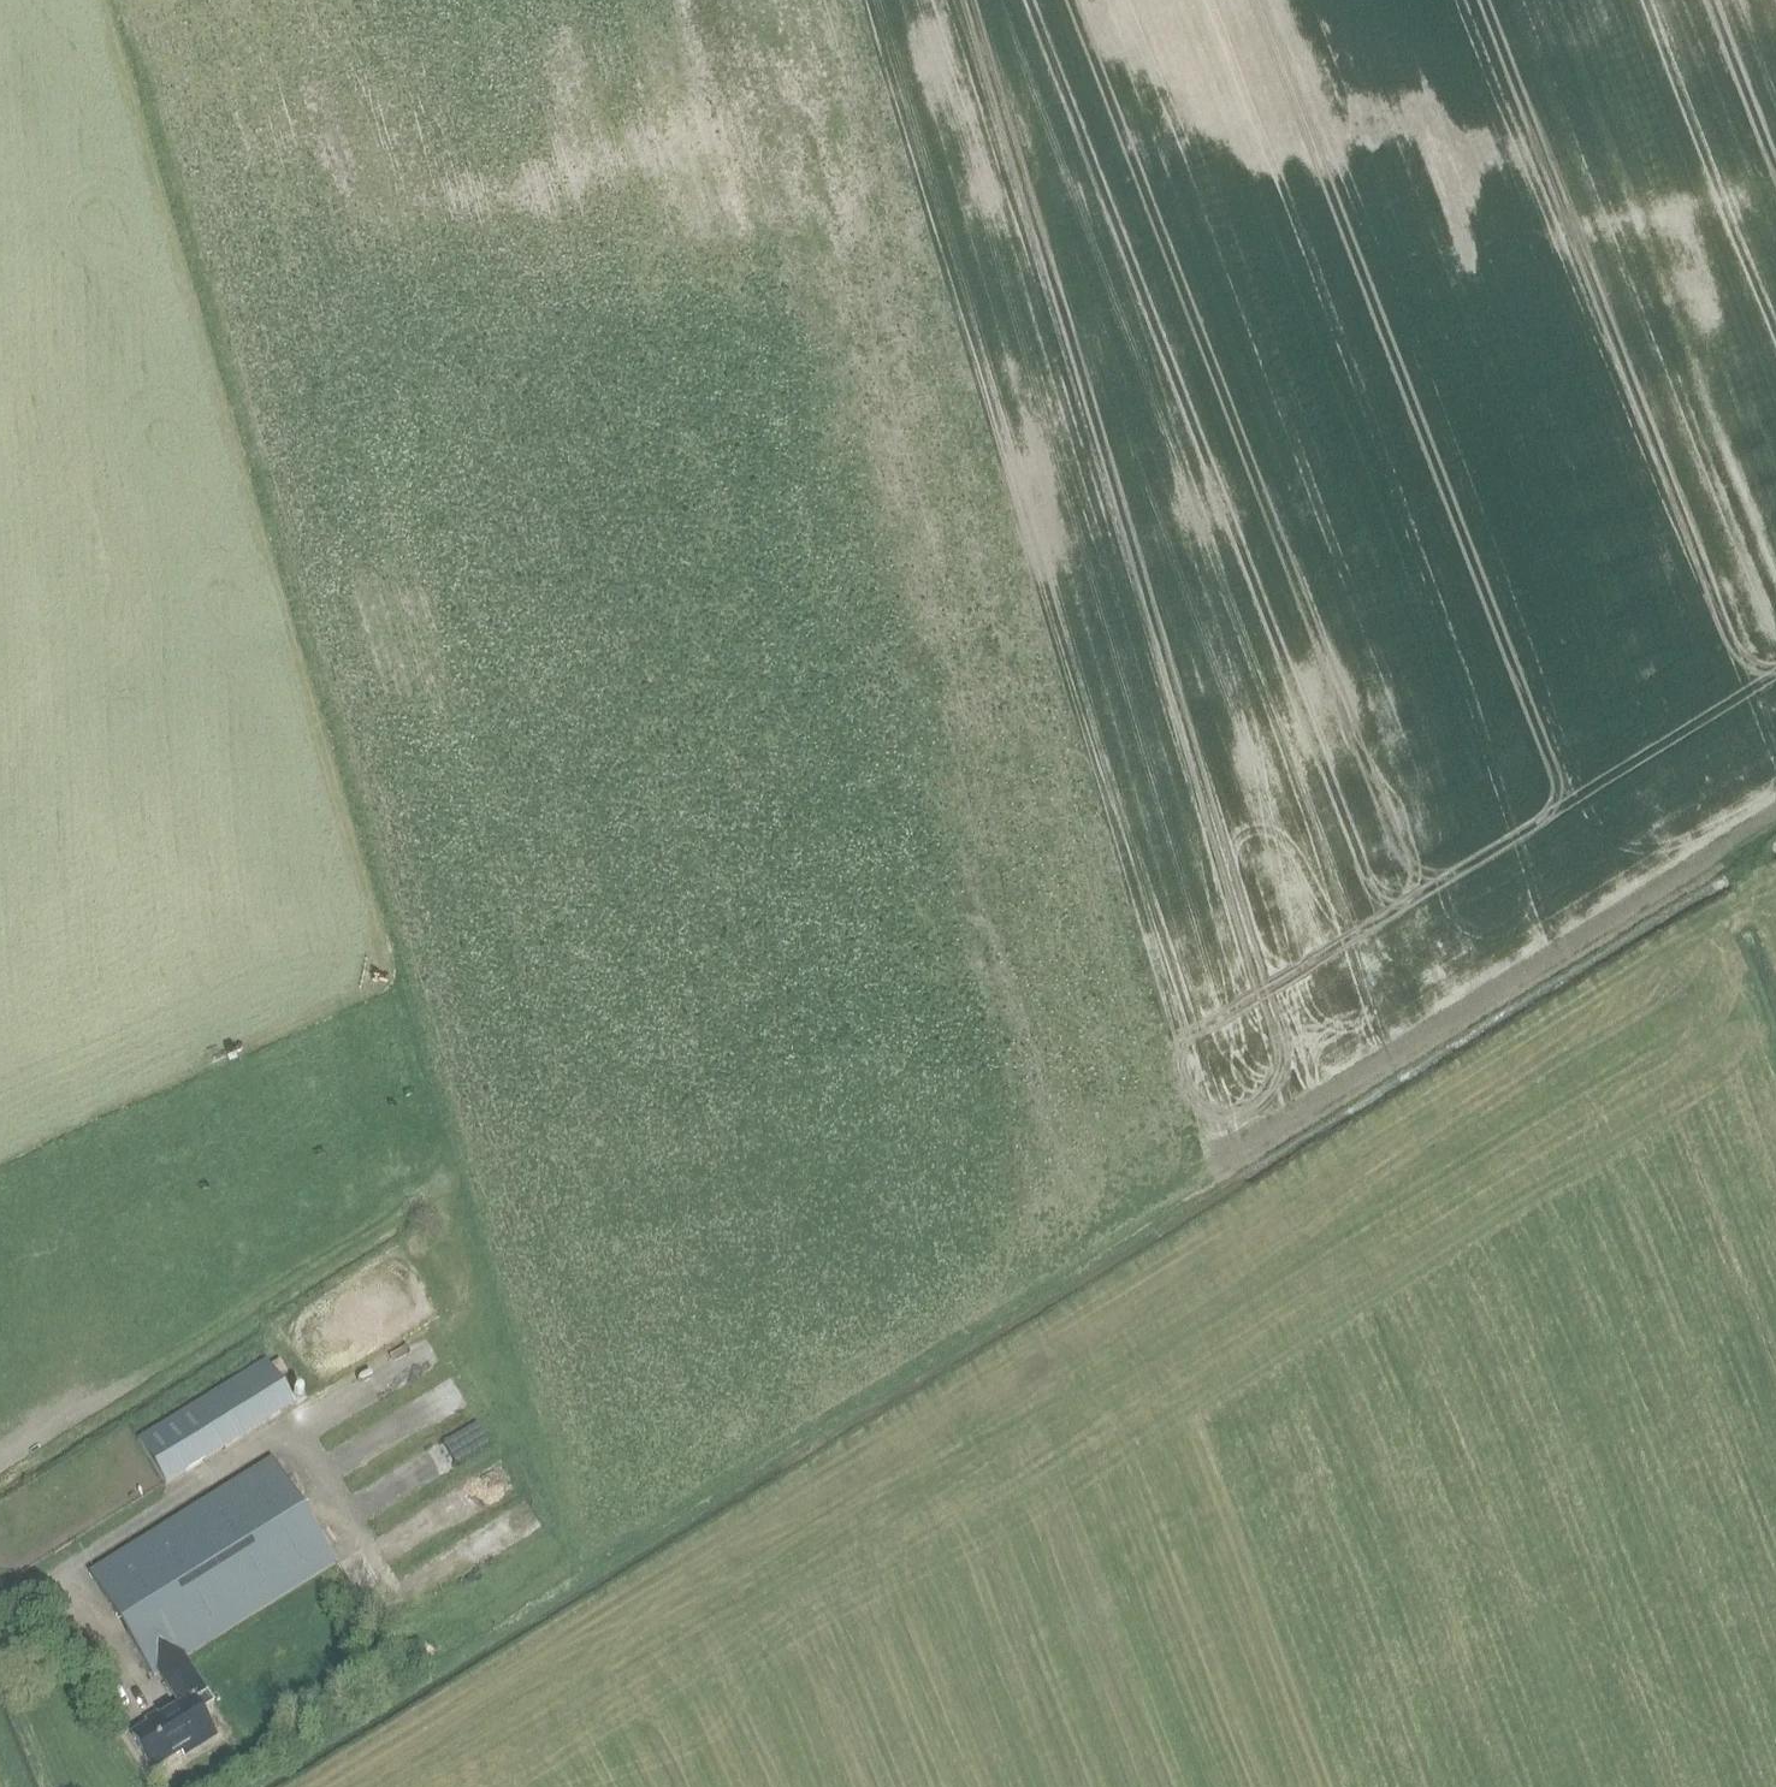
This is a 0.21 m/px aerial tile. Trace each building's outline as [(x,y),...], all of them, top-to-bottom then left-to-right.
[(165,1488),(294,1406),(266,1361),(137,1443),(165,1488)] [(272,1458),(88,1572),(150,1672),(157,1667),(182,1706),(133,1740),(152,1772),(183,1753),(186,1757),(218,1738),(201,1711),(213,1703),(185,1658),(338,1564),(272,1458)]
